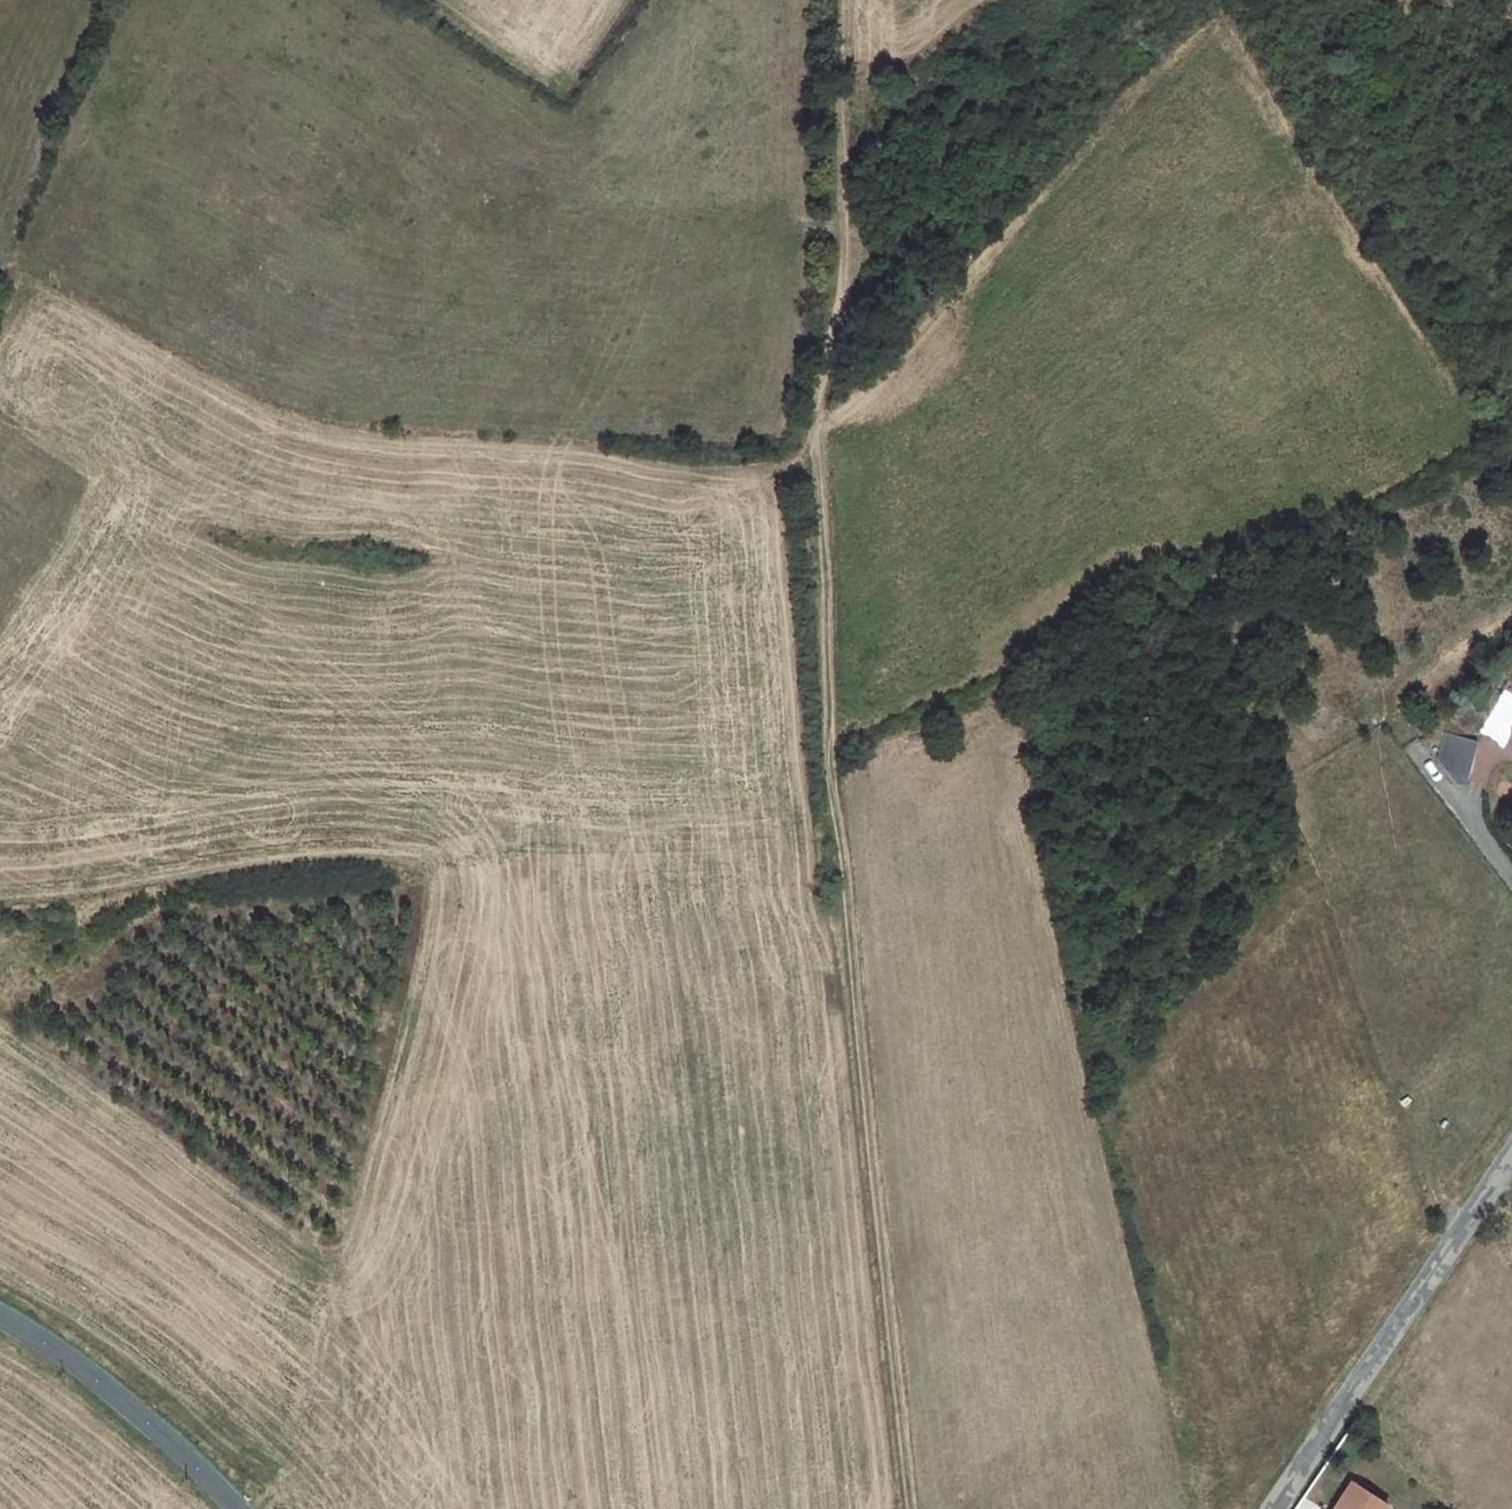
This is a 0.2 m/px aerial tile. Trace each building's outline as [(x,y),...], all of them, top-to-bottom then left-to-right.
[(1152,585),(1144,577),(1135,584),(1142,592),(1152,585)] [(1467,779),(1479,741),(1444,731),(1433,769),(1467,779)] [(1352,1483),(1335,1508),(1387,1508),(1388,1506),(1352,1483)]
